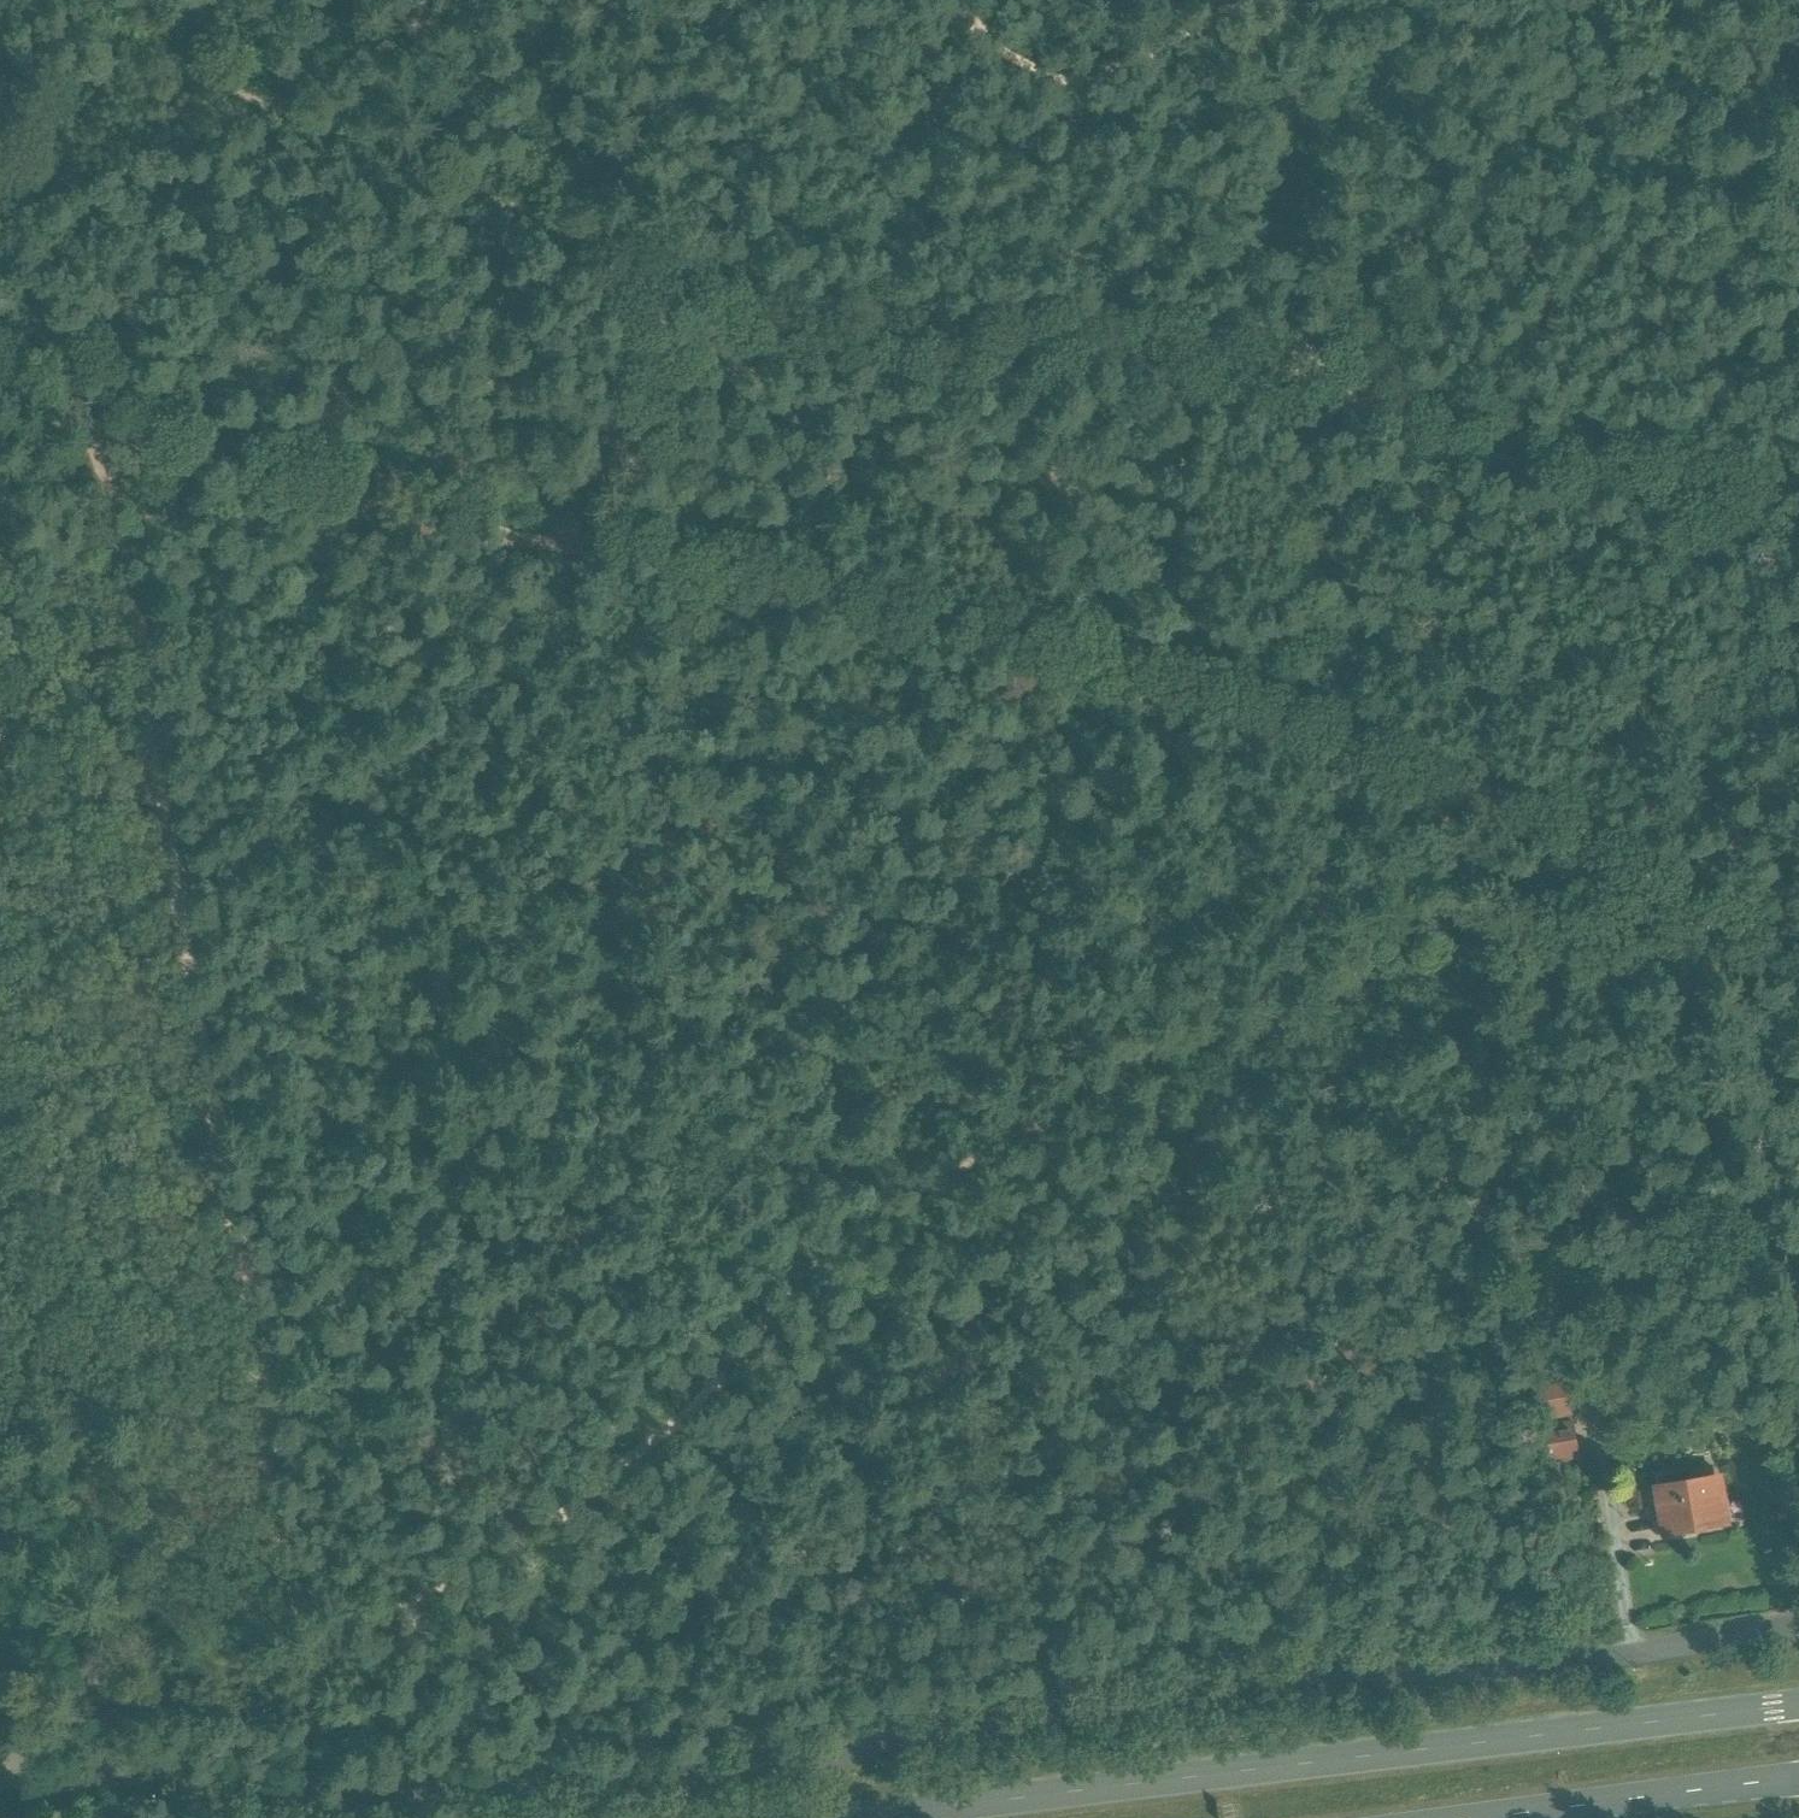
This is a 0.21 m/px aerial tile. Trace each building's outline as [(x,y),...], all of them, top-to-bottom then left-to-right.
[(1536,1421),(1574,1415),(1569,1377),(1530,1382),(1536,1421)] [(1545,1465),(1582,1458),(1575,1418),(1538,1425),(1545,1465)] [(1694,1468),(1696,1479),(1667,1484),(1671,1509),(1664,1510),(1667,1531),(1730,1521),(1723,1475),(1715,1476),(1713,1464),(1694,1468)]
